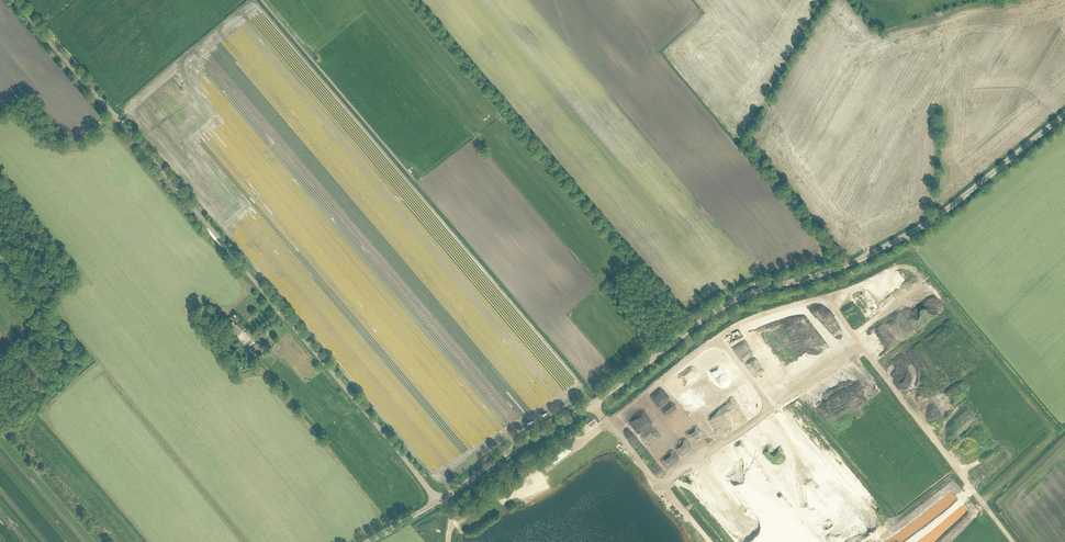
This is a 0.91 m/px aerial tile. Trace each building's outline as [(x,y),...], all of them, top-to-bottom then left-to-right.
[(227,318),(223,322),(236,335),(243,329),(236,322),(235,323),(233,325),(230,322),(227,318)] [(574,435),(577,438),(585,431),(583,428),(574,435)] [(565,441),(547,454),(554,463),(572,450),(565,441)]
